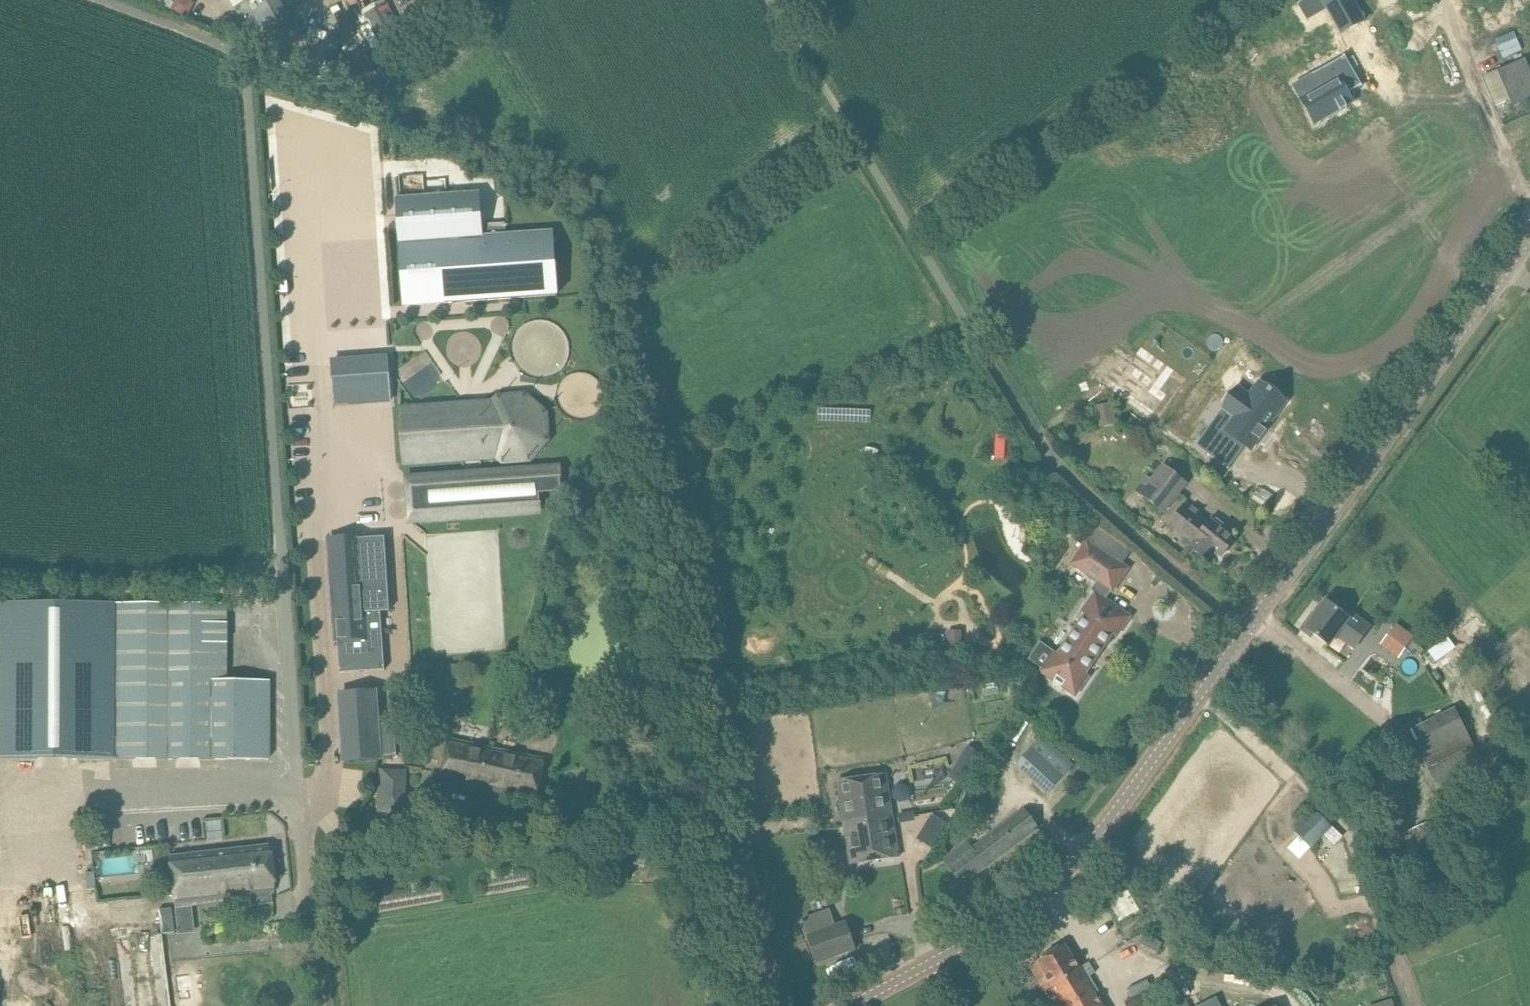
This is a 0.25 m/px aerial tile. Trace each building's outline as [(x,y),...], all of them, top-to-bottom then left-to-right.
[(170,10),(174,4),(174,0),(154,0),(170,10)] [(174,4),(170,10),(202,26),(243,0),(174,0),(174,4)] [(386,3),(385,0),(382,0),(362,11),(364,15),(379,45),(403,34),(386,3)] [(1342,34),(1365,22),(1353,0),(1323,0),(1342,34)] [(1317,79),(1304,87),(1309,95),(1304,98),(1318,122),(1340,110),(1341,112),(1348,108),(1347,106),(1353,103),(1348,94),(1361,87),(1362,87),(1345,56),(1344,56),(1344,57),(1314,74),(1317,79)] [(480,193),(397,199),(405,306),(558,296),(554,233),(507,236),(483,237),(482,225),(480,193)] [(359,360),(332,362),(334,399),(350,398),(350,403),(391,401),(388,356),(359,358),(359,360)] [(1149,359),(1120,395),(1136,407),(1144,397),(1166,414),(1187,387),(1149,359)] [(594,374),(564,375),(565,410),(594,410),(594,374)] [(1209,453),(1208,455),(1210,456),(1222,439),(1238,451),(1242,444),(1251,450),(1258,440),(1260,441),(1267,432),(1265,430),(1286,401),(1260,383),(1250,396),(1240,390),(1225,410),(1235,417),(1225,431),(1226,432),(1210,454),(1209,453)] [(398,403),(402,466),(539,459),(538,445),(549,444),(546,395),(398,403)] [(1096,406),(1100,428),(1117,424),(1114,403),(1096,406)] [(1164,511),(1186,483),(1162,464),(1152,478),(1148,474),(1136,490),(1164,511)] [(408,522),(543,515),(542,492),(561,491),(560,465),(405,472),(408,522)] [(1185,505),(1170,524),(1194,543),(1190,547),(1208,562),(1216,552),(1222,557),(1235,540),(1211,521),(1208,524),(1185,505)] [(385,536),(329,540),(335,634),(337,634),(340,668),(385,666),(383,632),(381,610),(390,610),(385,536)] [(1073,564),(1113,591),(1128,569),(1088,542),(1073,564)] [(1055,653),(1042,671),(1076,695),(1089,676),(1085,673),(1113,633),(1117,636),(1130,617),(1096,594),(1083,613),(1087,615),(1059,655),(1055,653)] [(1311,638),(1314,634),(1329,646),(1337,635),(1355,648),(1370,628),(1352,614),(1349,619),(1327,602),(1316,616),(1313,613),(1301,630),(1311,638)] [(0,605),(0,760),(269,761),(269,681),(225,680),(225,604),(0,605)] [(1397,622),(1380,644),(1400,658),(1416,636),(1397,622)] [(948,646),(928,647),(929,655),(929,660),(963,658),(962,645),(948,646)] [(379,724),(377,692),(340,695),(344,759),(398,755),(396,723),(379,724)] [(1411,731),(1423,754),(1441,788),(1485,765),(1456,709),(1411,731)] [(491,748),(450,739),(441,781),(464,785),(465,782),(474,784),(474,787),(483,789),(491,748)] [(1048,794),(1071,769),(1039,740),(1016,765),(1048,794)] [(491,748),(483,789),(537,799),(545,759),(491,748)] [(380,770),(379,814),(405,815),(406,771),(380,770)] [(838,782),(845,827),(893,819),(886,775),(838,782)] [(1487,786),(1483,778),(1470,783),(1473,792),(1487,786)] [(944,861),(950,869),(962,885),(1038,828),(1025,810),(973,849),(968,843),(944,861)] [(1343,837),(1332,827),(1315,810),(1294,832),(1310,849),(1325,835),(1335,845),(1343,837)] [(917,838),(929,844),(943,820),(931,813),(917,838)] [(208,840),(224,838),(221,819),(205,821),(208,840)] [(845,827),(851,864),(899,856),(893,819),(845,827)] [(1433,819),(1405,833),(1406,836),(1403,837),(1433,903),(1468,887),(1437,820),(1434,822),(1433,819)] [(269,845),(168,856),(173,905),(249,897),(250,906),(269,904),(268,895),(274,894),(269,845)] [(809,936),(818,963),(856,949),(846,923),(809,936)] [(164,931),(116,936),(123,1005),(171,1005),(164,931)] [(1139,954),(1133,944),(1124,949),(1130,960),(1139,954)] [(1035,972),(1056,1005),(1102,1005),(1065,945),(1037,962),(1041,969),(1035,972)] [(1125,1002),(1127,1005),(1162,1005),(1155,989),(1125,1002)] [(1184,997),(1165,1005),(1188,1005),(1184,997)] [(1392,998),(1368,1005),(1395,1005),(1392,998)]
